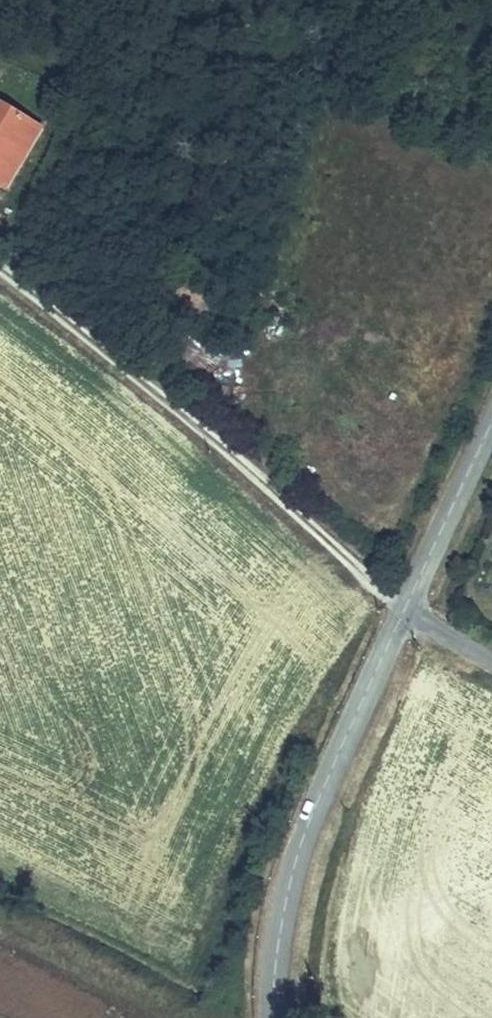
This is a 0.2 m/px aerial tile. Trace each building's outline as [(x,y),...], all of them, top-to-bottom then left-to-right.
[(42,114),(1,81),(0,83),(0,161),(42,114)] [(0,161),(0,169),(3,172),(48,120),(42,114),(0,161)]
